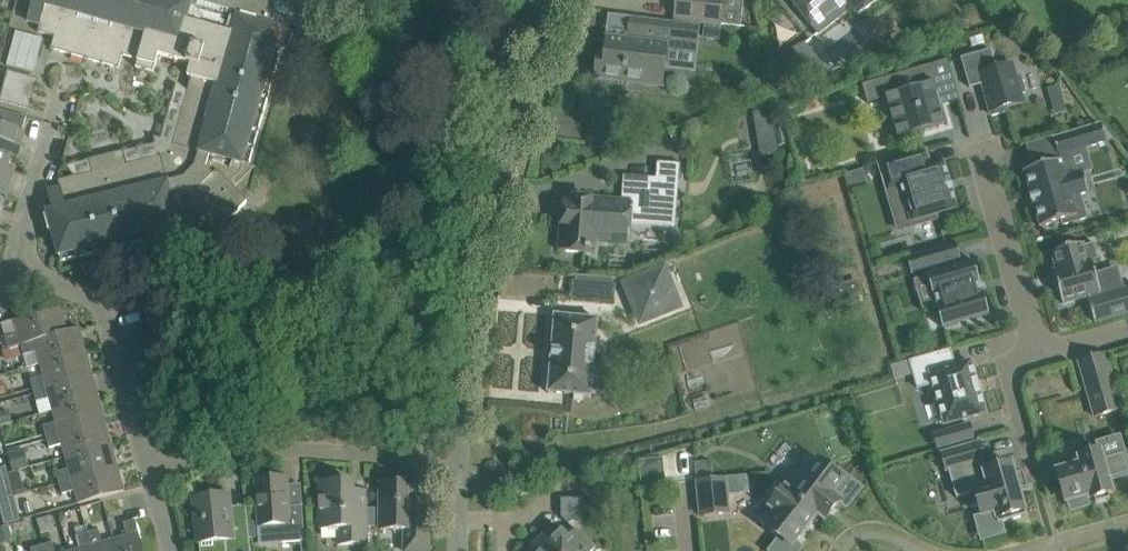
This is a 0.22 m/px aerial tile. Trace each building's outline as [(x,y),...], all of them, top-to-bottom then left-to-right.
[(28,1),(33,2),(27,21),(40,24),(38,32),(55,36),(51,49),(119,68),(122,56),(138,60),(136,68),(154,72),(159,55),(191,64),(187,76),(191,77),(173,144),(194,150),(190,165),(181,174),(166,177),(161,156),(127,164),(124,151),(89,160),(92,173),(58,181),(60,189),(48,192),(52,211),(48,212),(61,262),(180,233),(178,226),(188,224),(198,214),(216,232),(229,220),(230,221),(231,221),(232,221),(233,221),(234,221),(235,220),(236,219),(236,217),(236,216),(236,215),(235,214),(247,202),(229,183),(240,173),(242,164),(249,165),(282,49),(289,51),(294,33),(298,34),(307,4),(308,0),(29,0),(28,1)] [(673,20),(720,26),(721,21),(739,24),(742,1),(734,0),(676,0),(673,20)] [(801,11),(818,33),(852,7),(858,15),(877,0),(792,0),(801,11)] [(606,53),(599,53),(595,78),(661,85),(666,47),(695,51),(698,27),(630,19),(629,35),(629,41),(607,39),(606,53)] [(702,27),(701,39),(717,41),(719,29),(702,27)] [(16,31),(6,65),(34,73),(43,38),(16,31)] [(803,85),(824,68),(805,44),(784,60),(803,85)] [(1012,64),(996,68),(991,49),(961,58),(970,88),(982,84),(992,116),(1008,111),(1007,107),(1024,102),(1021,93),(1025,92),(1020,76),(1016,78),(1012,64)] [(940,97),(957,92),(948,60),(862,85),(868,103),(885,98),(897,140),(939,127),(946,125),(948,125),(946,118),(944,112),(942,105),(940,97)] [(29,109),(34,93),(37,80),(8,72),(0,101),(29,109)] [(1060,85),(1048,87),(1051,100),(1063,98),(1060,85)] [(772,109),(755,113),(765,155),(782,151),(772,109)] [(0,110),(0,165),(7,167),(13,149),(20,151),(25,131),(22,130),(26,117),(0,110)] [(1087,193),(1089,193),(1082,171),(1081,171),(1081,172),(1074,174),(1067,153),(1106,142),(1101,124),(1053,137),(1058,155),(1035,161),(1037,167),(1023,171),(1024,172),(1025,172),(1030,193),(1029,193),(1033,205),(1034,205),(1040,225),(1039,226),(1040,227),(1062,220),(1063,225),(1086,218),(1080,195),(1087,192),(1087,193)] [(925,150),(879,163),(891,203),(907,198),(915,225),(937,219),(938,219),(939,219),(938,214),(955,209),(957,209),(957,207),(956,207),(952,191),(953,191),(953,190),(951,190),(949,182),(950,181),(950,180),(948,180),(944,165),(944,163),(930,167),(914,172),(909,156),(926,151),(925,150)] [(681,165),(681,163),(656,161),(655,177),(622,175),(620,202),(564,198),(560,251),(591,253),(593,237),(628,240),(629,223),(673,226),(676,199),(678,164),(681,165)] [(7,167),(0,165),(0,194),(2,187),(9,189),(15,169),(7,167)] [(862,169),(846,174),(850,190),(867,185),(862,169)] [(959,260),(961,260),(956,243),(907,257),(912,274),(928,270),(929,274),(928,274),(944,328),(988,314),(973,261),(960,265),(959,260)] [(1100,296),(1099,293),(1101,292),(1092,262),(1099,260),(1094,243),(1084,246),(1083,243),(1052,253),(1057,269),(1053,270),(1063,303),(1089,296),(1090,300),(1088,300),(1095,322),(1127,312),(1127,288),(1100,296)] [(627,287),(641,323),(666,313),(661,302),(673,297),(663,273),(627,287)] [(614,277),(576,274),(574,298),(612,301),(614,277)] [(20,344),(66,331),(60,308),(15,321),(18,334),(5,337),(8,349),(21,346),(20,344)] [(548,389),(548,393),(552,393),(588,396),(592,397),(592,393),(591,393),(592,390),(604,391),(606,367),(594,366),(594,363),(595,363),(596,352),(595,352),(598,322),(598,319),(595,319),(558,316),(558,315),(555,315),(555,319),(553,347),(552,348),(551,360),(549,388),(549,389),(548,389)] [(40,364),(85,352),(79,328),(66,331),(20,344),(21,346),(24,356),(37,352),(40,364)] [(6,361),(22,357),(20,346),(3,351),(6,361)] [(945,424),(985,413),(980,394),(981,394),(977,380),(976,380),(971,362),(955,366),(950,349),(910,361),(918,388),(934,384),(945,424)] [(33,391),(92,375),(85,352),(40,364),(44,376),(30,380),(33,391)] [(53,410),(98,398),(92,375),(33,391),(36,402),(50,398),(53,410)] [(1120,409),(1112,379),(1086,386),(1095,417),(1120,409)] [(46,437),(105,421),(98,398),(53,410),(56,422),(43,426),(46,437)] [(66,457),(111,444),(105,421),(46,437),(49,448),(63,444),(66,457)] [(970,425),(945,432),(949,446),(974,439),(970,425)] [(956,498),(975,492),(981,514),(982,517),(995,514),(998,523),(1003,522),(1026,515),(1019,491),(1028,488),(1024,472),(1015,474),(1012,465),(986,472),(983,461),(985,460),(980,443),(941,454),(945,466),(946,471),(949,470),(956,498)] [(59,483),(117,467),(111,444),(66,457),(69,469),(56,472),(59,483)] [(1124,453),(1103,458),(1101,452),(1078,458),(1080,464),(1057,471),(1066,503),(1089,497),(1090,499),(1094,498),(1096,503),(1110,499),(1109,494),(1113,493),(1109,480),(1127,474),(1127,468),(1124,453)] [(811,456),(787,486),(827,519),(839,503),(841,501),(833,495),(844,481),(835,474),(811,456)] [(664,459),(640,461),(643,491),(667,488),(664,459)] [(710,461),(696,463),(698,479),(712,477),(710,461)] [(0,469),(0,488),(11,486),(10,484),(6,467),(0,469)] [(124,491),(124,490),(117,467),(59,483),(62,494),(75,491),(79,504),(124,491)] [(725,478),(697,481),(701,518),(729,515),(725,478)] [(286,479),(257,481),(258,503),(261,545),(305,542),(304,534),(304,528),(302,506),(288,507),(287,495),(286,479)] [(22,481),(10,484),(11,486),(13,494),(24,491),(22,481)] [(827,519),(787,486),(786,488),(777,481),(761,502),(770,508),(759,522),(779,537),(792,548),(797,541),(818,515),(825,521),(827,519)] [(320,483),(320,505),(320,530),(338,529),(338,545),(368,545),(368,522),(368,500),(353,501),(353,482),(320,483)] [(428,502),(415,502),(415,483),(381,483),(380,530),(405,530),(405,550),(428,550),(428,502)] [(192,498),(198,544),(199,544),(200,550),(251,550),(250,545),(248,522),(233,524),(231,507),(230,493),(192,498)] [(576,518),(589,517),(589,498),(583,498),(561,499),(561,517),(569,525),(576,518)] [(31,501),(23,503),(26,514),(34,512),(31,501)] [(101,505),(87,509),(90,520),(104,517),(101,505)] [(114,539),(118,550),(143,550),(135,520),(123,523),(127,536),(114,539)] [(88,532),(86,533),(84,526),(75,529),(80,549),(72,550),(93,550),(88,532)] [(114,539),(102,543),(99,529),(88,532),(93,550),(118,550),(114,539)] [(596,549),(576,529),(569,536),(562,530),(556,537),(549,530),(530,550),(531,550),(593,550),(596,549)] [(52,542),(41,545),(43,550),(55,550),(52,542)]
